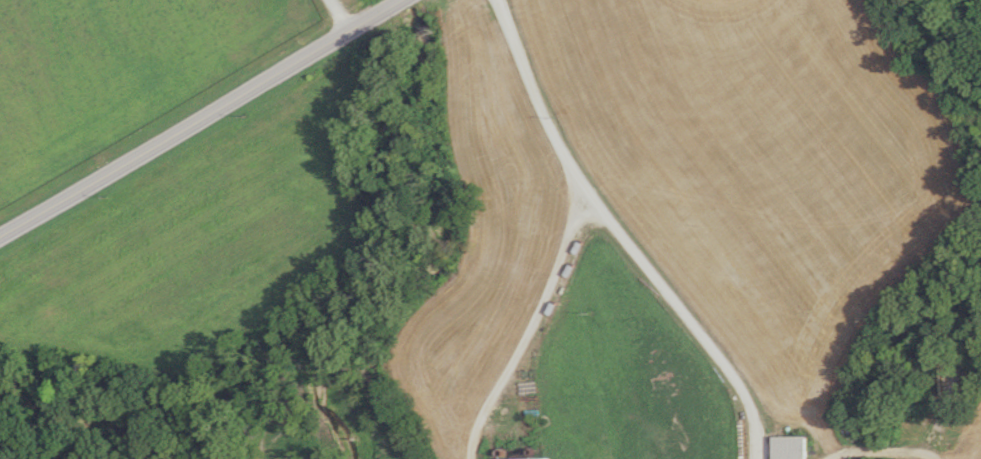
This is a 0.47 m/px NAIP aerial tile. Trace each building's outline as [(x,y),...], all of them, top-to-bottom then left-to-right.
[(807,436),(774,436),(774,458),(807,458),(807,436)]
